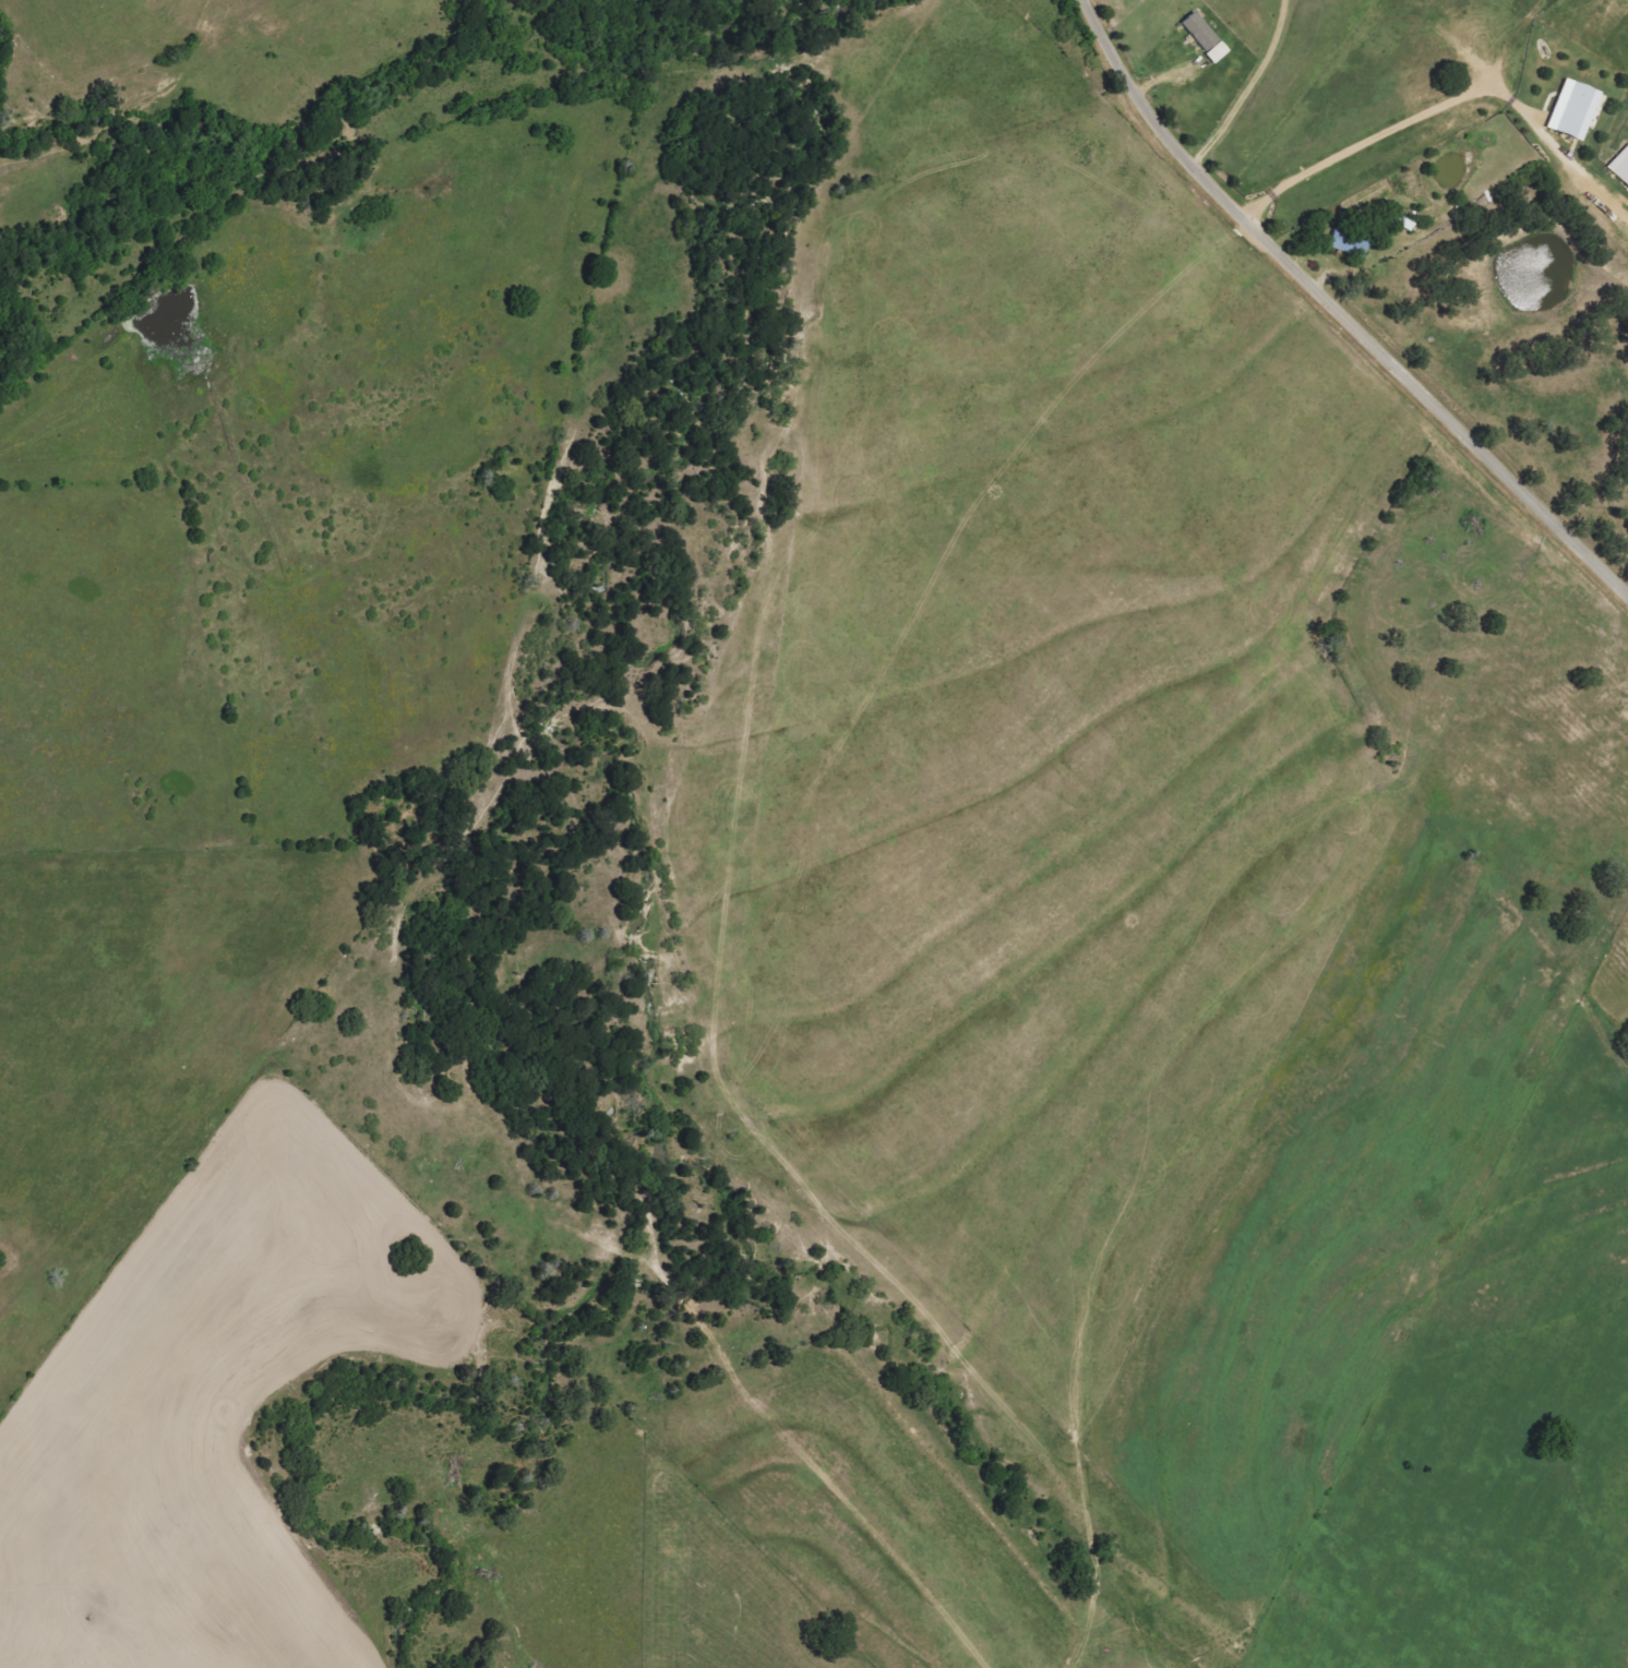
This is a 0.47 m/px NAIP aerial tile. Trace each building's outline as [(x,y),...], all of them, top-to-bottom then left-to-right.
[(1206,52),(1220,40),(1195,11),(1181,23),(1206,52)] [(1230,51),(1221,41),(1205,55),(1214,65),(1230,51)] [(1547,128),(1584,141),(1601,91),(1565,79),(1547,128)] [(1627,186),(1627,146),(1608,167),(1627,186)] [(1413,232),(1417,223),(1398,215),(1394,223),(1413,232)] [(1329,247),(1364,259),(1371,240),(1335,228),(1329,247)]
